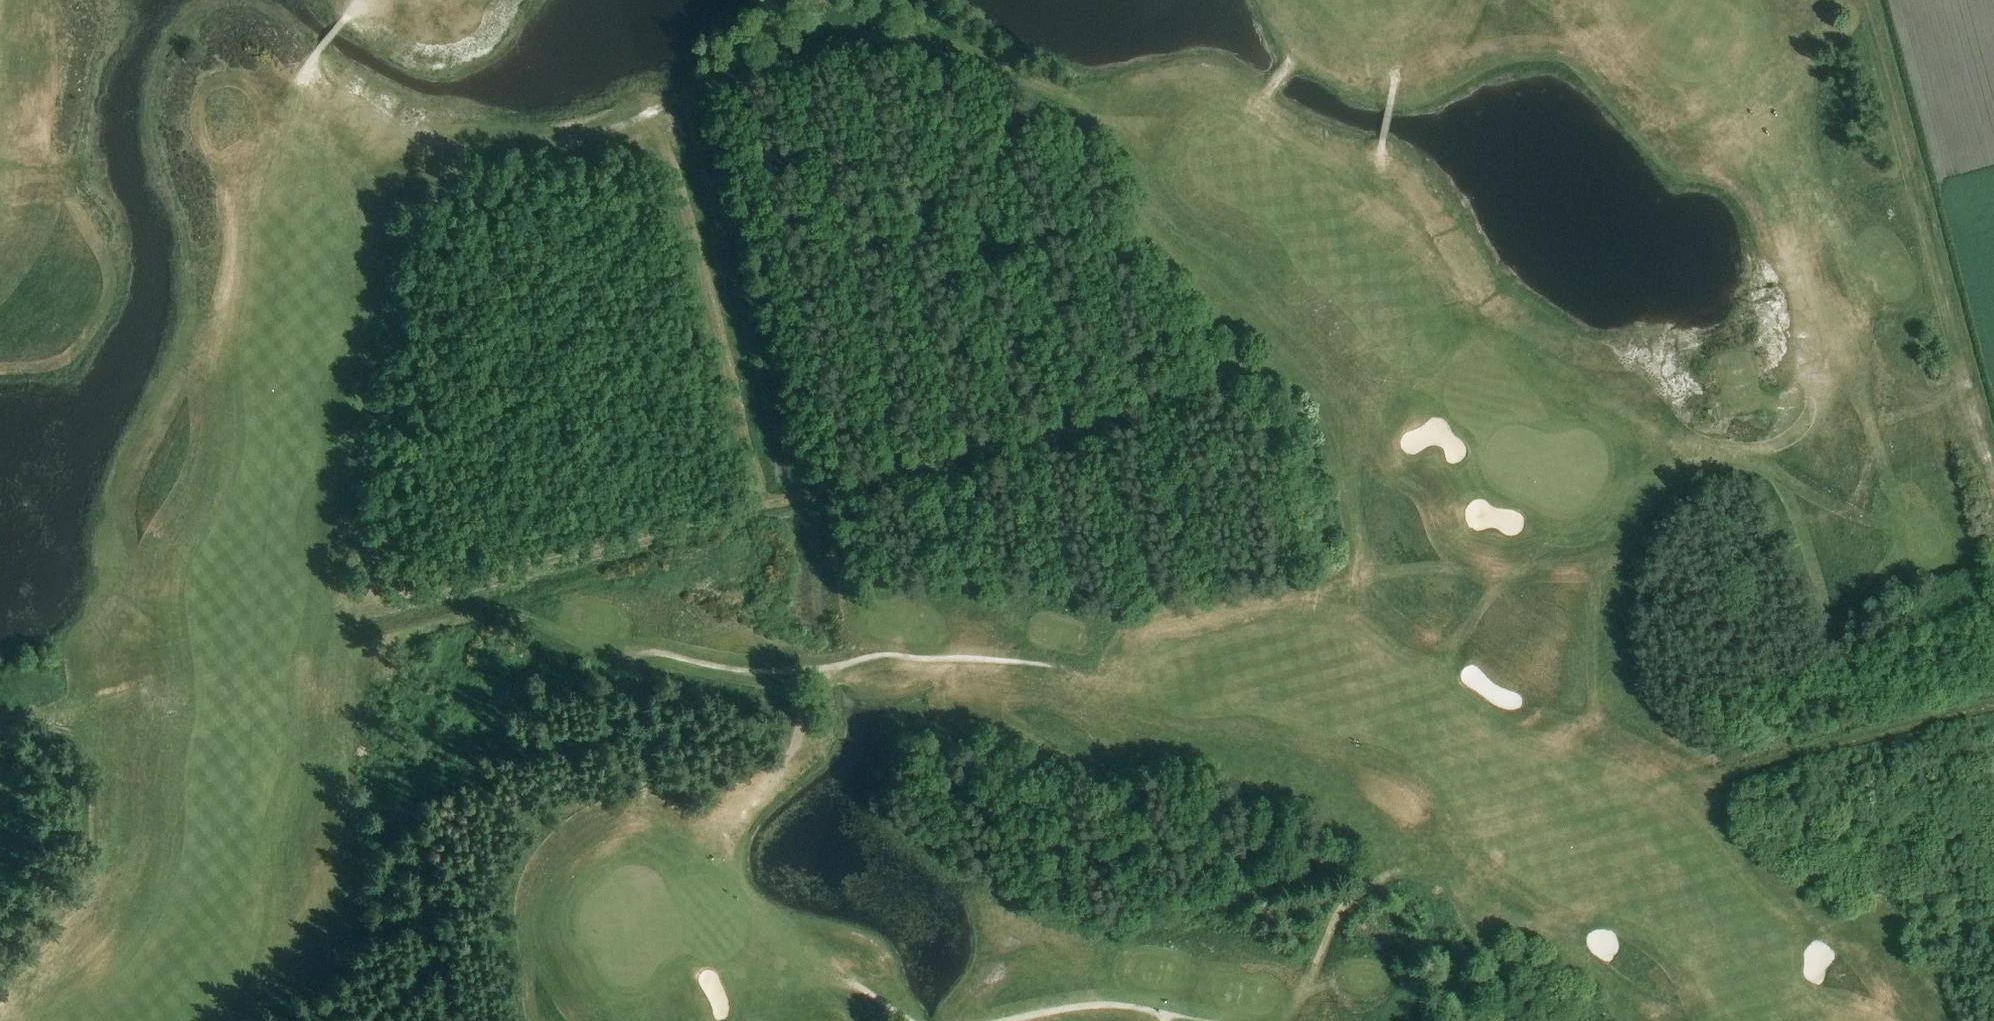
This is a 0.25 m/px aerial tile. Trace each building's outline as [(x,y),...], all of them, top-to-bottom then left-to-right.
[(1838,645),(1839,637),(1826,636),(1825,643),(1838,645)]
